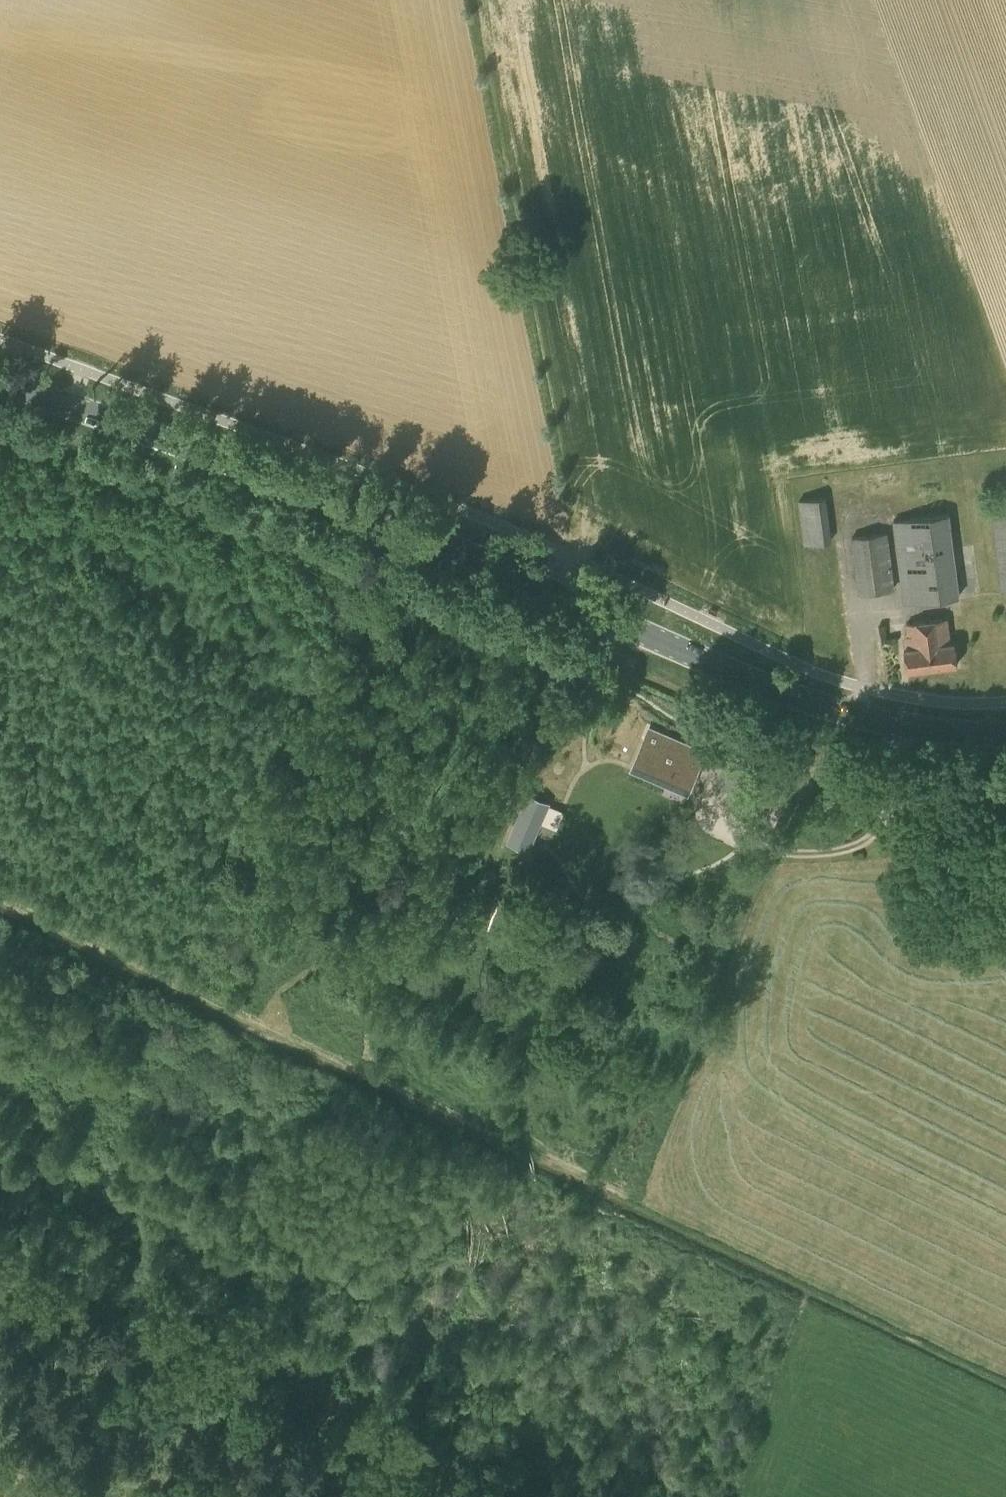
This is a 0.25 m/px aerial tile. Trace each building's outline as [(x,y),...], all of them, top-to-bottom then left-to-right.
[(805,544),(833,541),(827,496),(799,500),(805,544)] [(1005,590),(1005,499),(990,501),(1002,590),(1005,590)] [(904,603),(961,596),(950,513),(894,520),(904,603)] [(859,594),(895,589),(888,532),(852,536),(859,594)] [(950,642),(947,618),(906,623),(909,647),(903,648),(906,670),(956,664),(954,641),(950,642)] [(705,747),(641,722),(627,760),(690,785),(705,747)] [(750,799),(762,770),(733,758),(722,787),(750,799)] [(531,850),(543,822),(520,812),(508,840),(531,850)]
